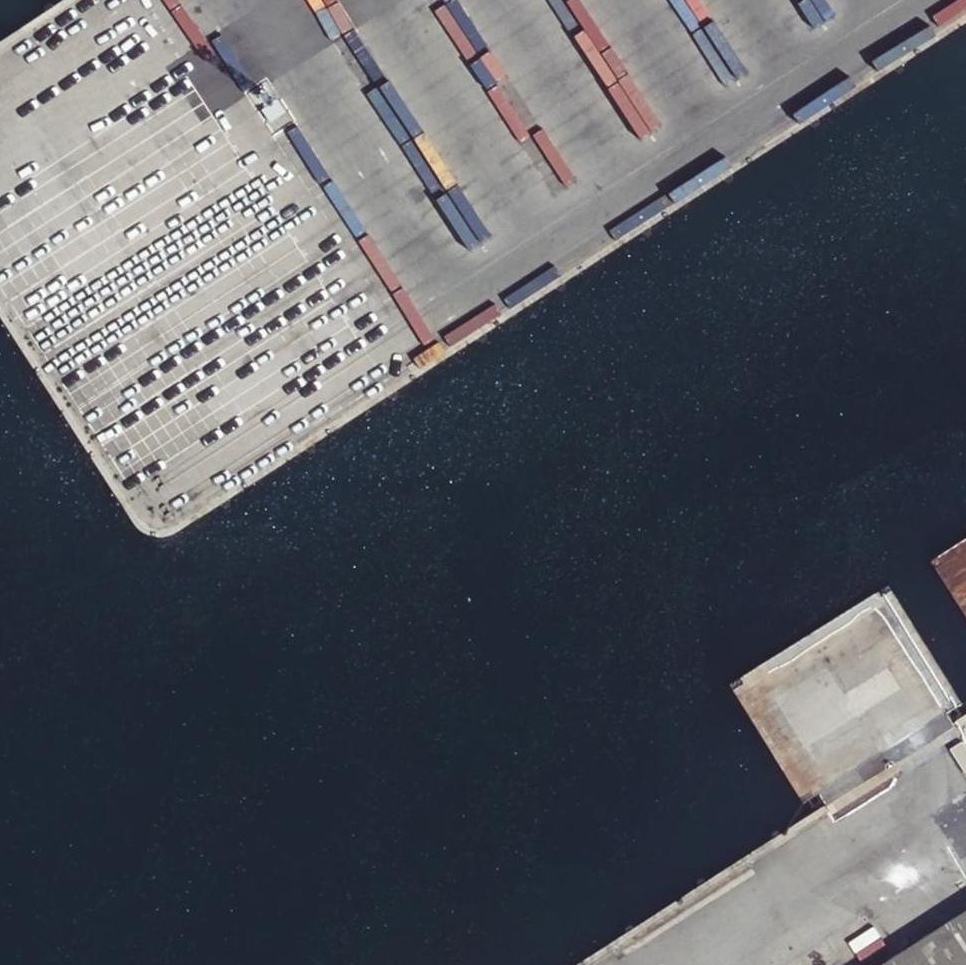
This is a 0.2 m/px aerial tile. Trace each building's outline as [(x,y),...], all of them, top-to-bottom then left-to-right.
[(18,298),(49,350),(86,327),(55,275),(18,298)] [(111,389),(80,402),(89,426),(121,413),(111,389)] [(882,964),(965,964),(965,911),(882,964)]
